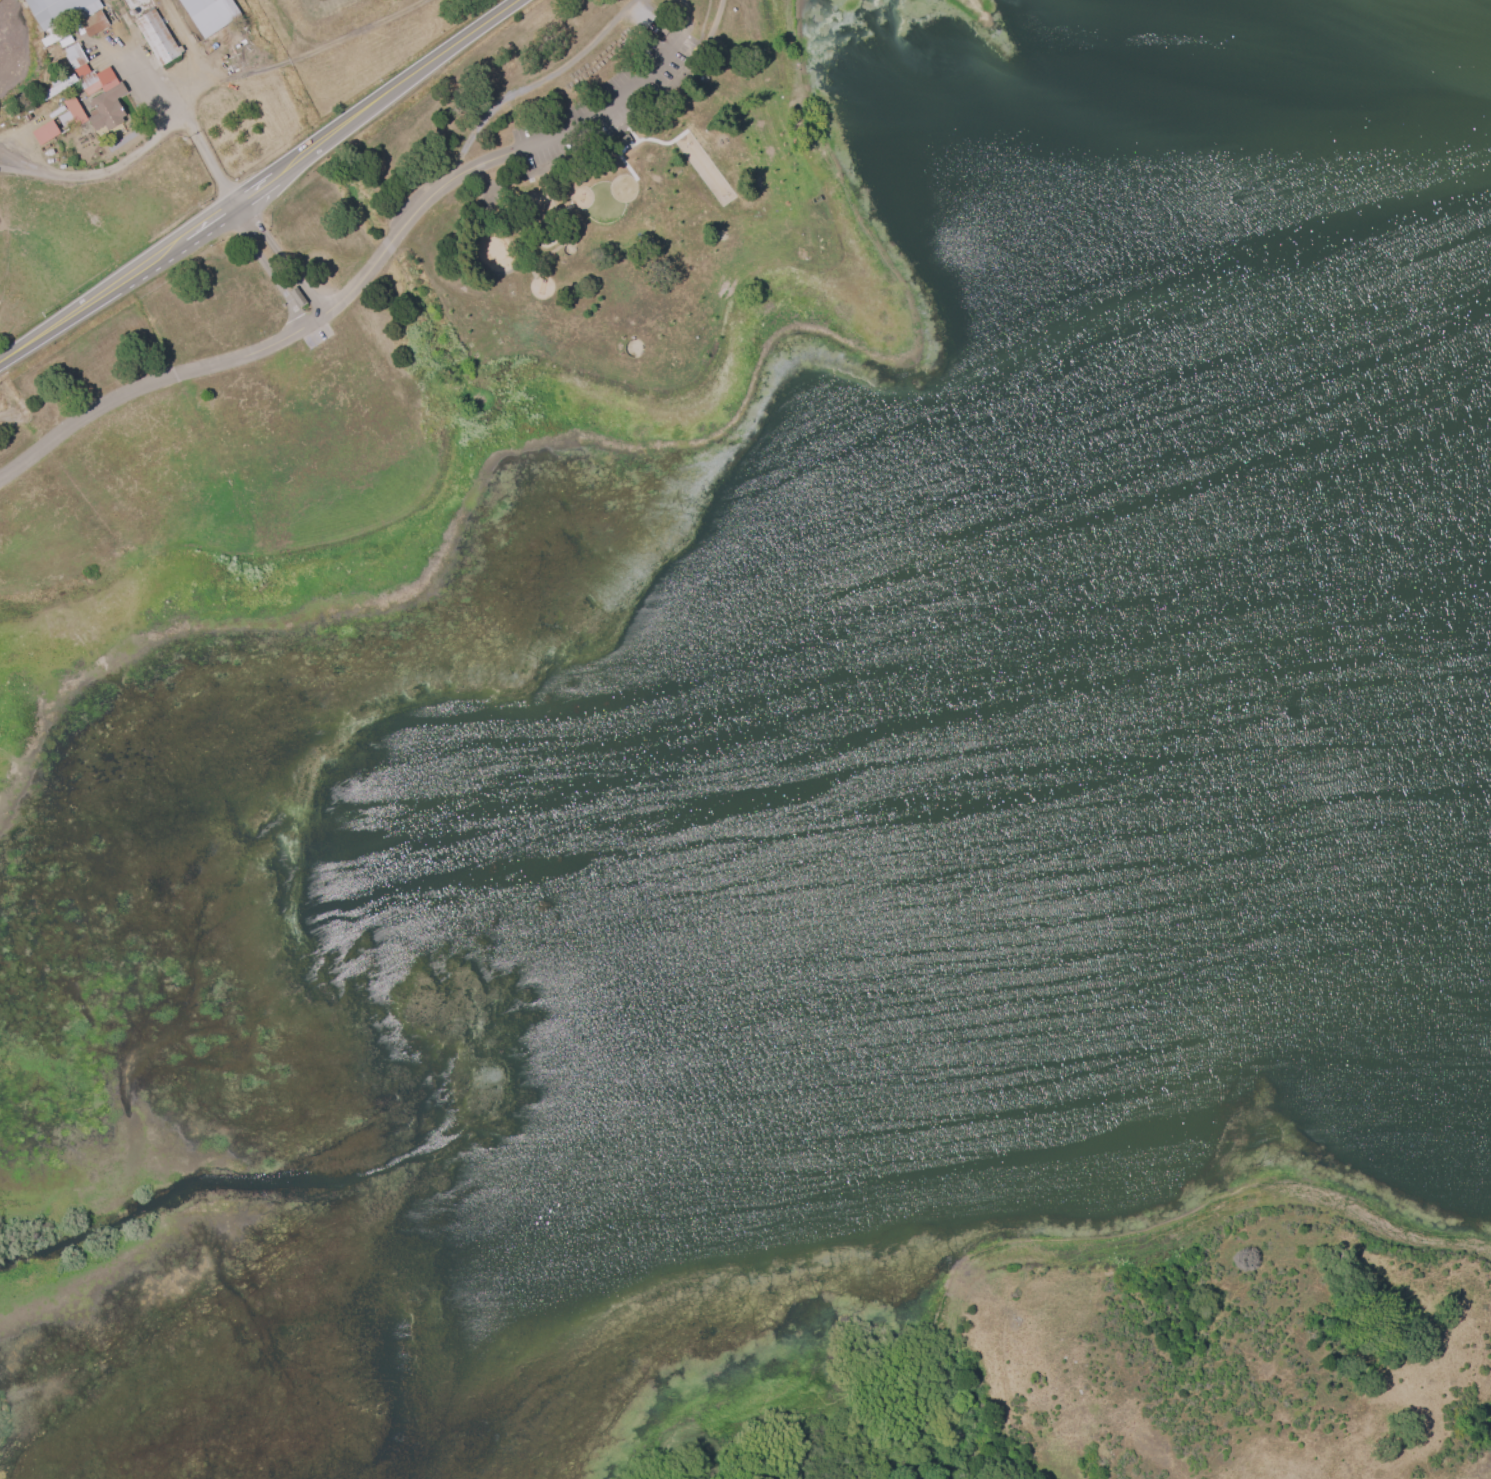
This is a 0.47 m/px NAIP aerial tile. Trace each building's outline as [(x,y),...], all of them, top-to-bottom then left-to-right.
[(39,28),(72,12),(76,20),(101,7),(97,0),(25,0),(39,28)] [(201,38),(239,14),(231,0),(178,0),(201,38)] [(159,65),(180,53),(153,7),(132,19),(159,65)] [(85,35),(107,25),(100,9),(78,19),(85,35)] [(63,47),(84,96),(99,89),(78,41),(63,47)] [(114,97),(123,93),(110,64),(94,72),(103,90),(88,98),(93,108),(85,111),(94,129),(103,125),(105,129),(125,119),(114,97)] [(58,114),(62,124),(71,120),(74,125),(85,120),(74,94),(61,99),(66,111),(58,114)] [(30,130),(38,144),(59,132),(51,118),(30,130)]
